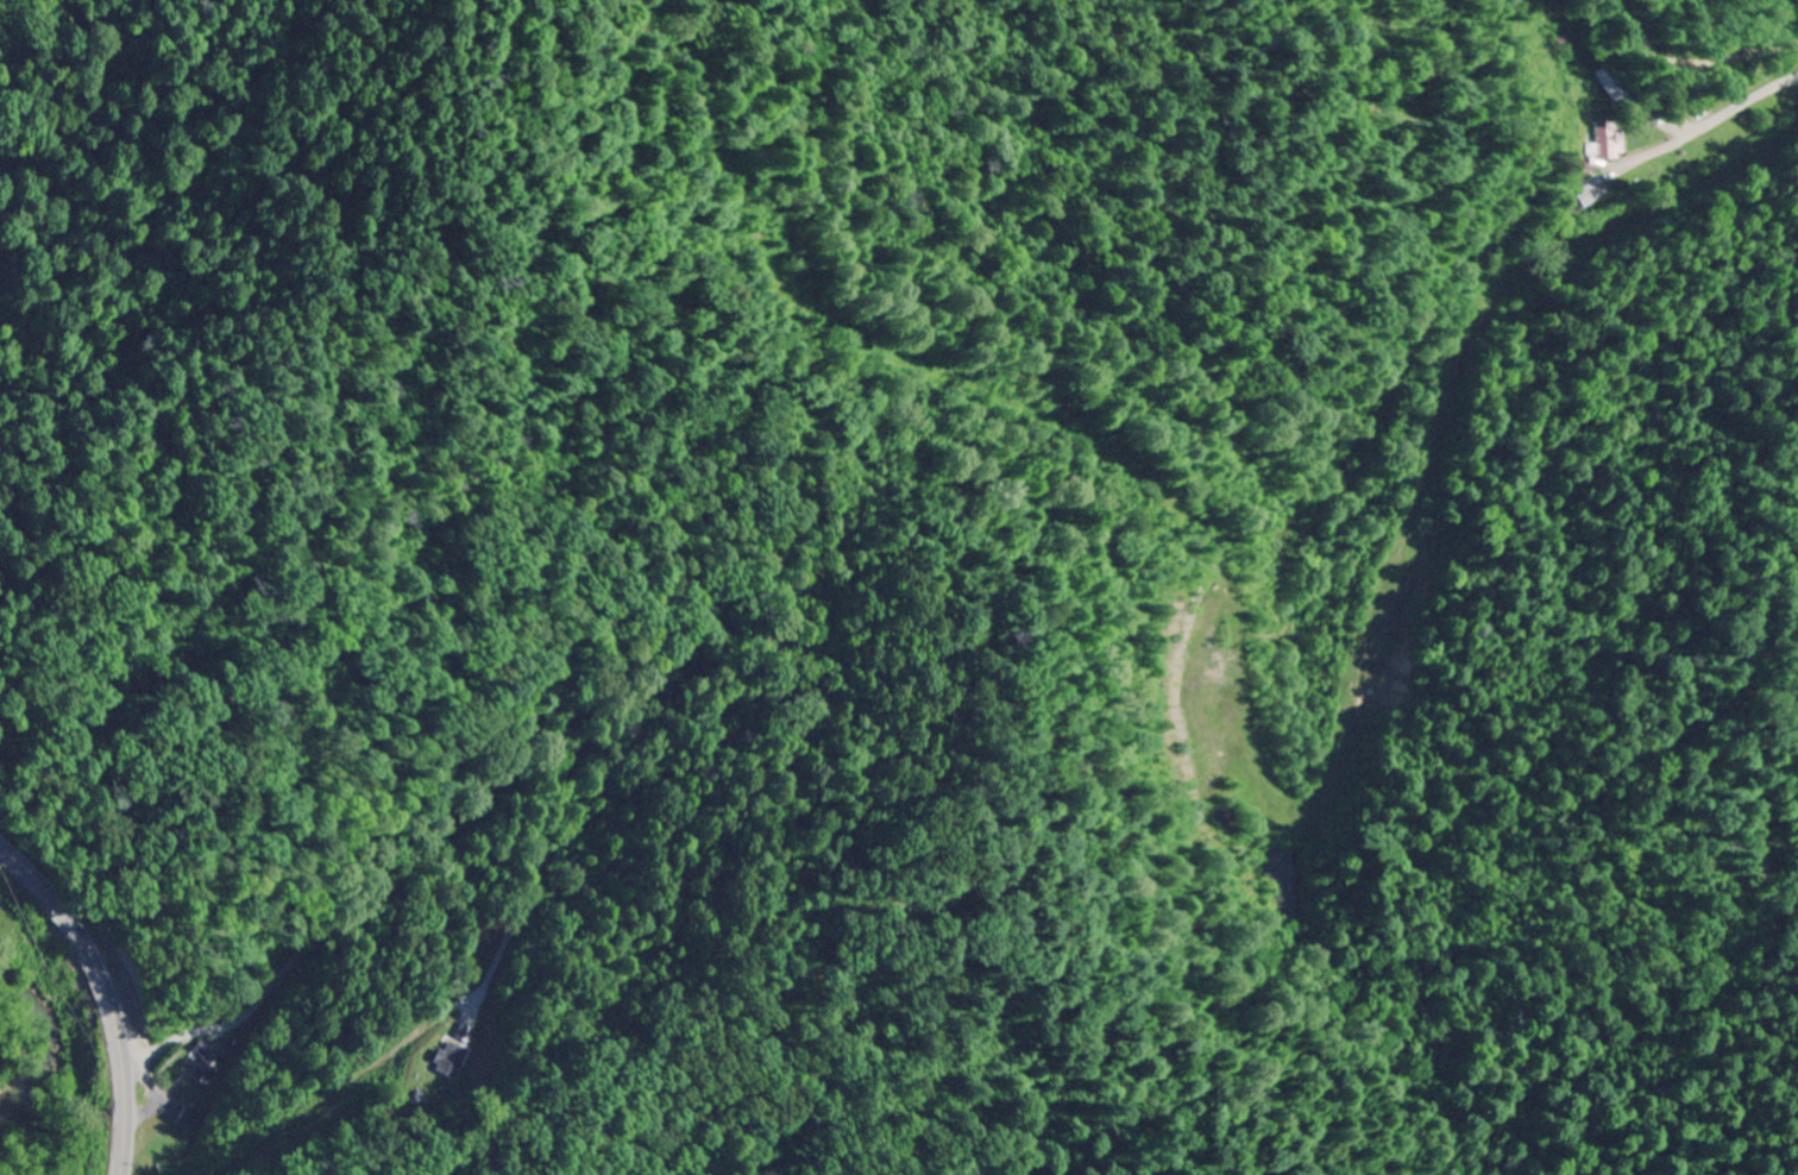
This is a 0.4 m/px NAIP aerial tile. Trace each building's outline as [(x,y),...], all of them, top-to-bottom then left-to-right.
[(1586,156),(1596,157),(1596,162),(1619,162),(1620,133),(1613,133),(1613,124),(1594,123),(1594,145),(1587,145),(1586,156)] [(475,1030),(459,1024),(453,1038),(469,1044),(475,1030)] [(189,1077),(208,1091),(229,1061),(200,1040),(191,1052),(201,1059),(189,1077)] [(453,1079),(466,1052),(446,1043),(442,1053),(435,1050),(427,1067),(453,1079)]
